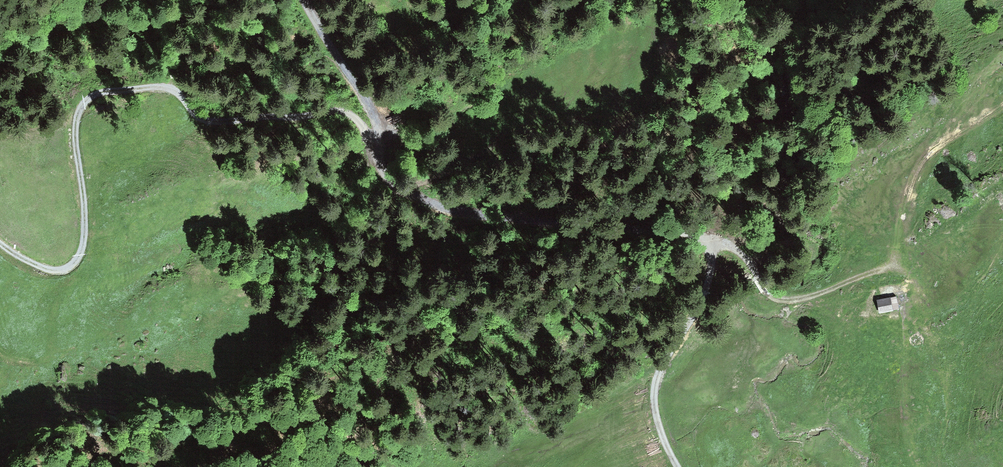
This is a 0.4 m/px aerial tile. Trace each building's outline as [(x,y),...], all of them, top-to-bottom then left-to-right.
[(888,298),(873,303),(876,314),(891,309),(888,298)]
